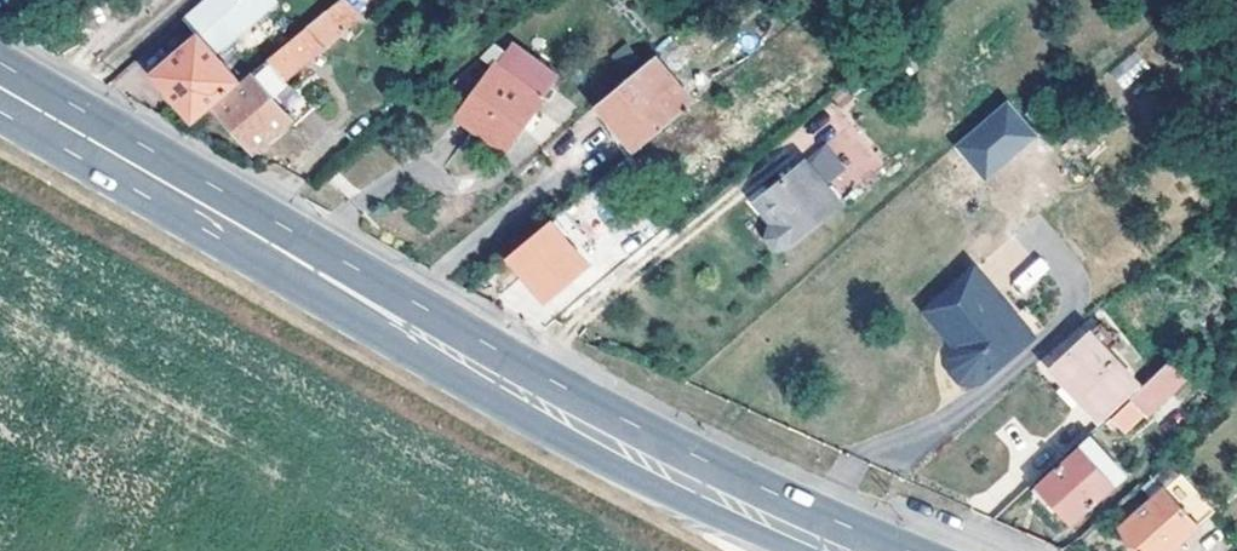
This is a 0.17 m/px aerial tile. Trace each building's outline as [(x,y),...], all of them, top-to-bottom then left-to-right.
[(242,0),(203,0),(184,16),(199,33),(153,73),(194,119),(241,77),(221,53),(211,41),(249,7),(242,0)] [(280,0),(242,0),(249,7),(211,41),(221,53),(280,0)] [(270,58),(278,68),(287,79),(370,7),(364,0),(339,0),(270,58)] [(290,38),(282,26),(246,54),(254,65),(290,38)] [(555,72),(512,41),(459,114),(504,147),(542,94),(540,93),(555,72)] [(1123,90),(1150,67),(1135,50),(1108,72),(1123,90)] [(635,146),(693,99),(655,53),(599,102),(635,146)] [(278,68),(270,58),(254,71),(255,73),(263,82),(278,68)] [(293,117),(263,82),(255,73),(216,108),(255,152),(293,117)] [(953,145),(985,181),(1038,135),(1006,98),(953,145)] [(845,196),(811,156),(770,189),(785,207),(777,213),(775,215),(773,226),(784,237),(794,238),(845,196)] [(762,196),(777,213),(785,207),(770,189),(762,196)] [(548,298),(590,262),(568,236),(552,217),(509,254),(548,298)] [(576,228),(568,236),(590,262),(599,254),(576,228)] [(1038,255),(1011,281),(1023,293),(1050,268),(1038,255)] [(1015,319),(1022,314),(982,266),(931,309),(956,337),(960,334),(967,342),(963,346),(958,352),(955,360),(957,370),(965,379),(978,382),(987,380),(1033,340),(1015,319)] [(1015,319),(1033,340),(1050,326),(1032,305),(1022,314),(1015,319)] [(1103,421),(1143,386),(1094,332),(1055,367),(1103,421)] [(960,334),(956,337),(963,346),(967,342),(960,334)] [(1145,413),(1134,400),(1109,422),(1113,428),(1119,424),(1126,431),(1145,413)] [(1116,486),(1082,447),(1040,483),(1075,523),(1116,486)] [(1166,486),(1120,527),(1142,550),(1169,550),(1199,524),(1166,486)]
